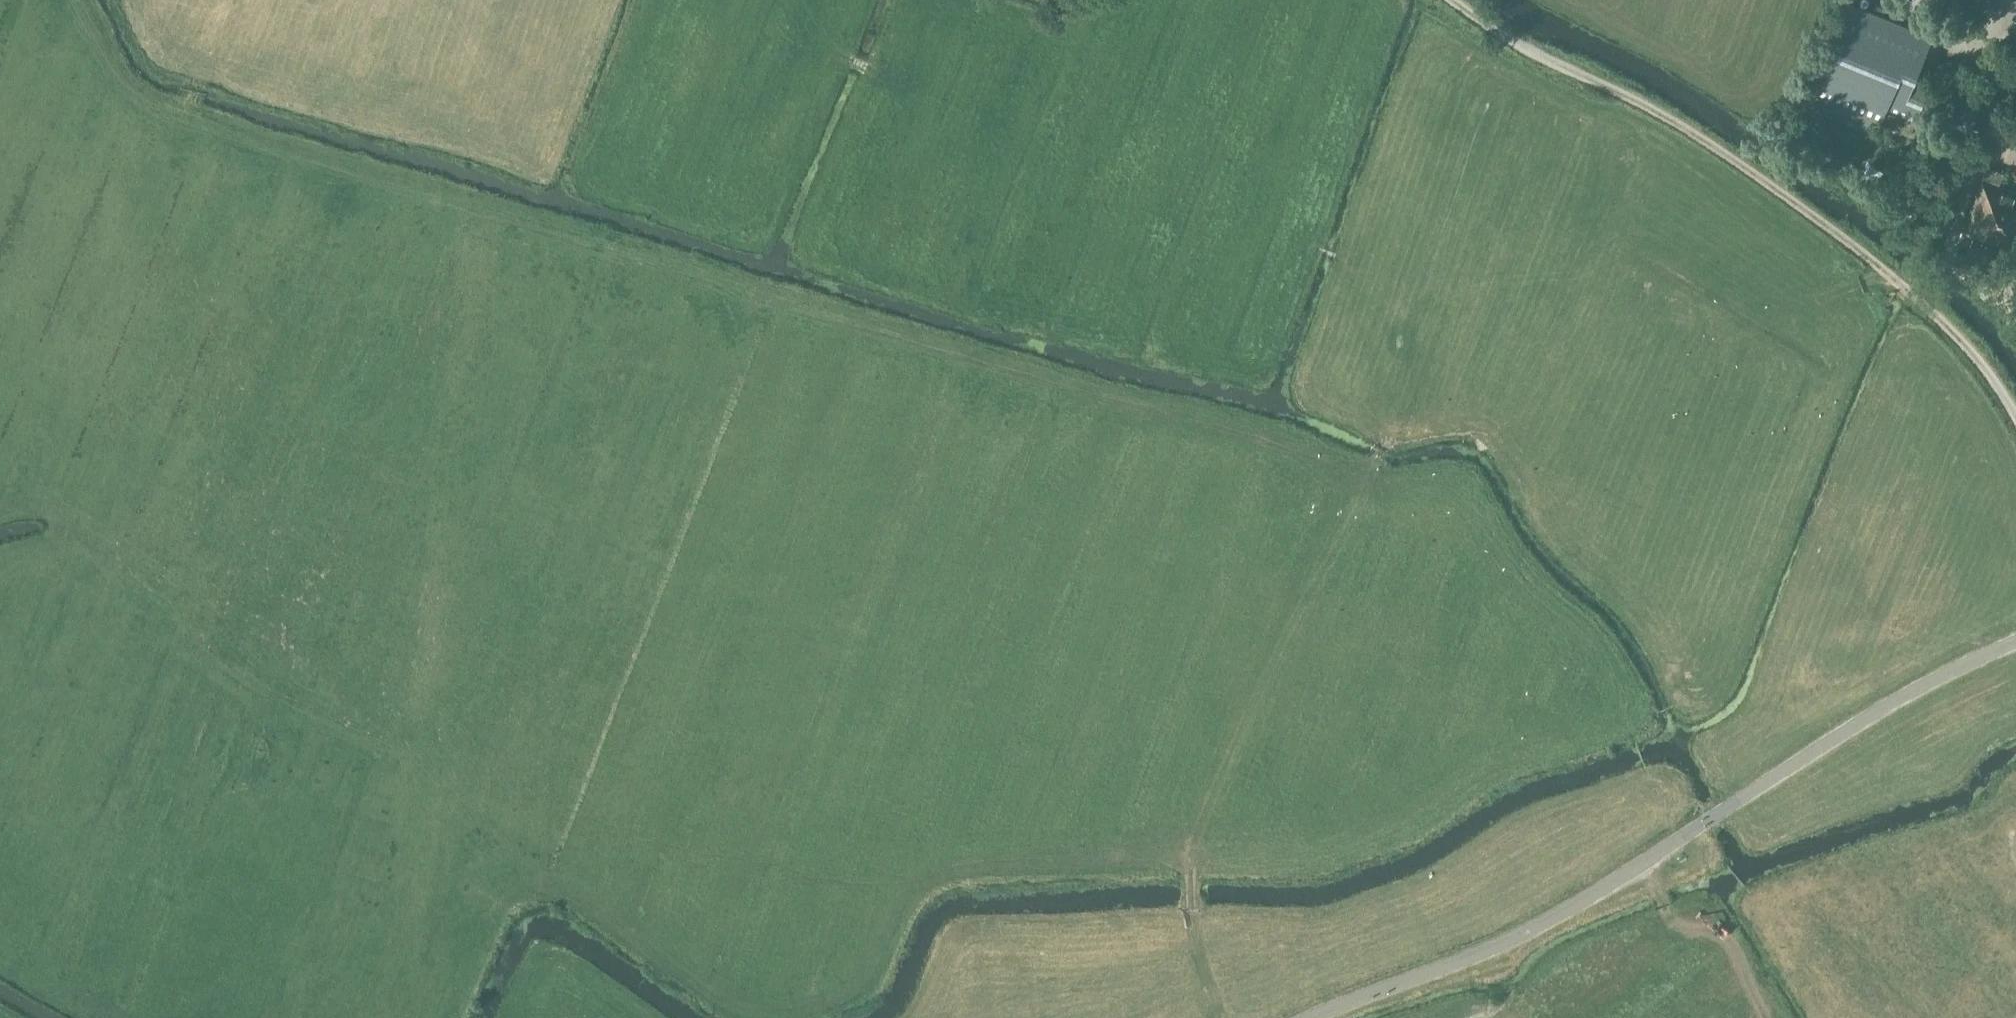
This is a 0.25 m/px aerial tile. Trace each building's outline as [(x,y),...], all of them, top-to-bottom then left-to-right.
[(1911,133),(1928,92),(1913,86),(1933,37),(1847,2),(1806,102),(1878,132),(1883,121),(1911,133)] [(1971,245),(1973,236),(2015,251),(2015,194),(1998,188),(2003,174),(1986,169),(1964,233),(1962,232),(1959,241),(1971,245)]
